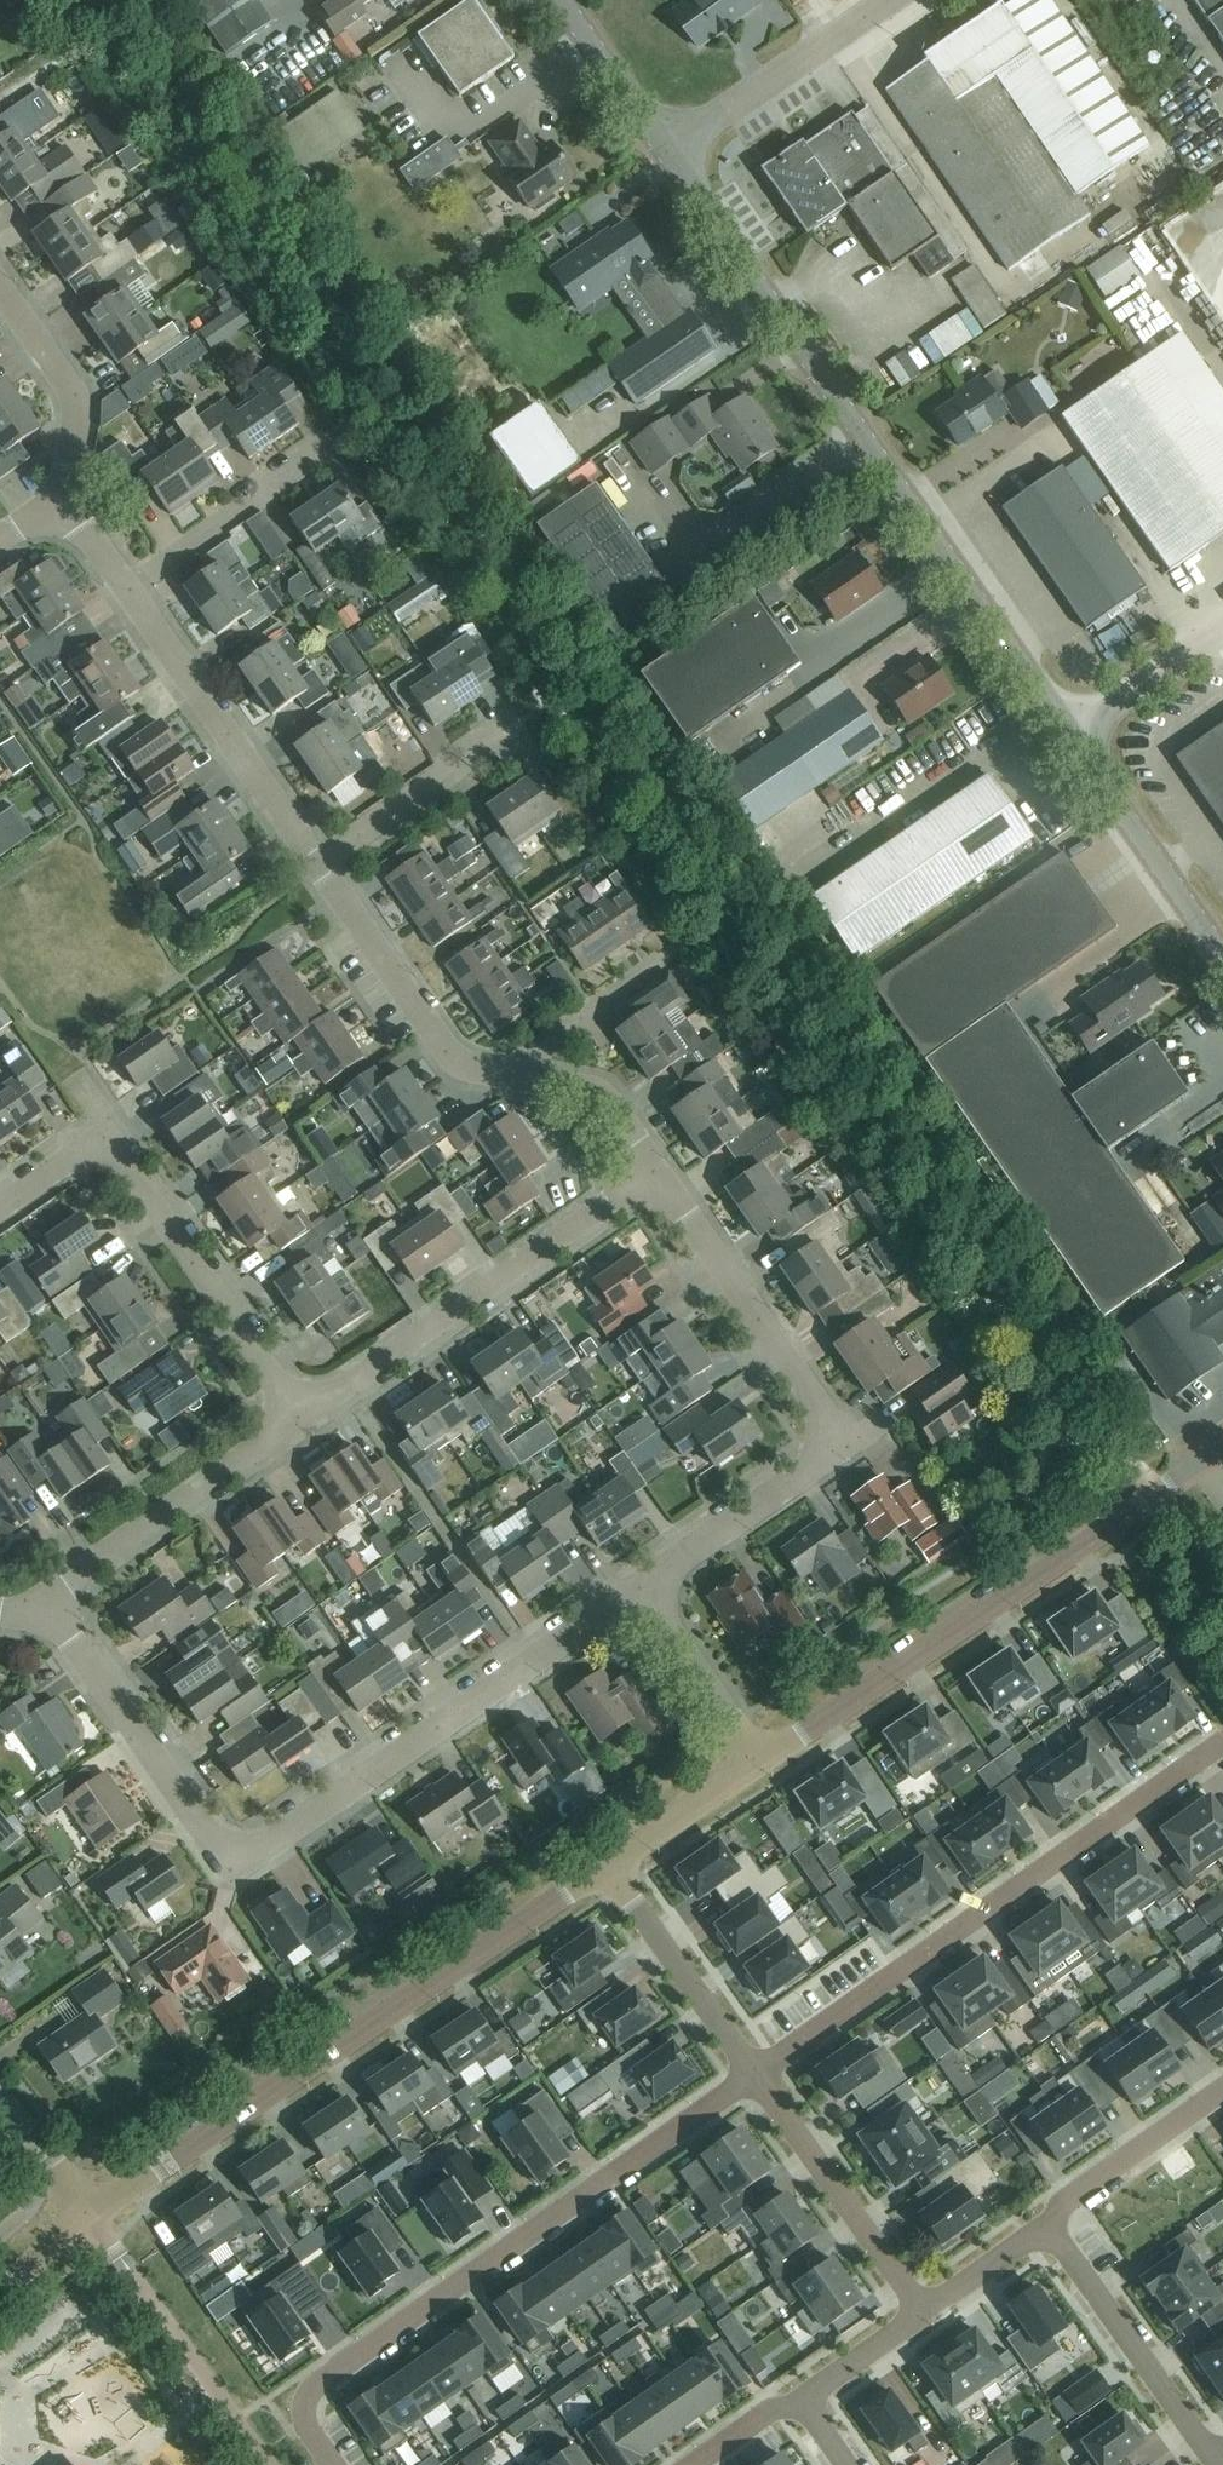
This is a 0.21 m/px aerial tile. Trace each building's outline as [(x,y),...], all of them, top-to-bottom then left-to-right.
[(226,56),(273,24),(260,4),(265,0),(187,0),(226,56)] [(316,11),(334,38),(366,16),(361,7),(371,0),(333,0),(316,11)] [(514,59),(473,0),(471,0),(417,38),(459,97),(514,59)] [(677,19),(693,42),(695,41),(698,47),(746,14),(742,8),(754,0),(693,0),(690,2),(694,7),(677,19)] [(1050,0),(1019,0),(1004,10),(1001,6),(925,58),(927,62),(885,90),(886,92),(886,91),(1008,270),(1090,215),(1077,196),(1150,146),(1050,0)] [(1222,43),(1222,0),(1194,0),(1222,43)] [(307,92),(319,83),(314,76),(306,75),(298,80),(307,92)] [(39,148),(31,137),(49,124),(30,96),(0,117),(0,176),(39,148)] [(90,108),(75,121),(87,135),(102,122),(90,108)] [(881,128),(867,108),(854,117),(851,114),(805,146),(802,142),(762,171),(806,235),(845,209),(889,273),(914,255),(930,277),(968,251),(881,128)] [(540,153),(520,124),(492,143),(512,173),(507,176),(529,208),(533,205),(537,212),(556,199),(551,192),(574,177),(552,145),(540,153)] [(447,138),(428,152),(438,167),(457,153),(469,145),(465,140),(454,148),(447,138)] [(85,175),(66,147),(38,166),(30,155),(39,149),(39,148),(0,176),(0,186),(12,203),(32,189),(43,205),(85,175)] [(50,258),(93,229),(84,217),(95,210),(86,199),(96,192),(85,175),(43,205),(54,221),(34,235),(50,258)] [(1156,252),(1222,341),(1222,180),(1199,198),(1183,210),(1193,224),(1156,252)] [(143,253),(189,221),(178,205),(132,237),(143,253)] [(651,256),(627,223),(608,236),(606,233),(551,270),(579,311),(611,289),(609,286),(626,273),(638,291),(659,277),(647,259),(651,256)] [(94,287),(134,259),(138,257),(127,240),(119,246),(111,234),(101,241),(93,229),(50,258),(67,282),(83,271),(94,287)] [(1106,299),(1141,275),(1120,245),(1086,269),(1106,299)] [(101,341),(141,313),(155,303),(139,280),(146,276),(134,259),(94,287),(105,303),(85,317),(101,341)] [(966,265),(943,279),(974,329),(997,315),(966,265)] [(659,277),(638,291),(664,327),(608,366),(636,405),(715,350),(691,314),(687,317),(659,277)] [(956,311),(909,341),(926,367),(973,336),(956,311)] [(141,313),(101,341),(118,365),(138,351),(149,367),(157,361),(189,339),(178,323),(158,337),(141,313)] [(1126,324),(1117,330),(1130,351),(1139,345),(1126,324)] [(1222,535),(1222,394),(1217,386),(1181,334),(1060,416),(1097,468),(1169,572),(1222,535)] [(207,353),(196,337),(161,361),(172,377),(207,353)] [(906,347),(898,353),(913,373),(921,368),(906,347)] [(165,374),(157,361),(149,367),(141,372),(150,385),(165,374)] [(249,380),(236,389),(274,443),(297,426),(284,407),(299,396),(277,364),(251,383),(249,380)] [(1027,382),(1011,393),(996,370),(982,380),(981,379),(965,389),(968,393),(936,414),(958,446),(1005,415),(1004,414),(1012,408),(1015,414),(1013,415),(1022,429),(1047,412),(1027,382)] [(23,405),(6,382),(0,386),(0,421),(23,405)] [(695,406),(688,395),(668,408),(671,414),(628,444),(650,475),(688,449),(711,434),(727,457),(731,455),(742,471),(776,448),(757,419),(760,417),(746,396),(720,414),(708,397),(695,406)] [(273,443),(248,407),(236,416),(225,401),(198,420),(220,451),(220,452),(236,441),(249,460),(273,443)] [(0,421),(0,480),(30,459),(30,458),(26,461),(15,446),(39,429),(23,405),(0,421)] [(166,458),(194,498),(218,482),(204,462),(220,451),(198,420),(188,406),(171,418),(177,426),(166,433),(178,450),(166,458)] [(578,466),(537,406),(489,439),(531,498),(578,466)] [(194,498),(166,458),(153,467),(142,451),(132,458),(121,442),(99,457),(127,497),(142,486),(146,491),(151,487),(170,515),(194,498)] [(1110,493),(1086,459),(1066,473),(1062,468),(1002,509),(1086,630),(1146,588),(1089,507),(1110,493)] [(614,637),(673,596),(596,485),(537,526),(614,637)] [(314,503),(338,537),(350,528),(361,542),(383,526),(367,503),(355,511),(338,486),(314,503)] [(314,554),(338,537),(314,503),(291,520),(307,544),(296,552),(323,592),(335,583),(314,554)] [(209,571),(184,588),(201,612),(235,589),(234,588),(249,578),(250,578),(241,565),(243,564),(227,541),(201,560),(209,571)] [(836,622),(881,591),(856,555),(812,586),(836,622)] [(67,588),(58,574),(64,570),(56,559),(47,557),(30,569),(34,575),(26,580),(14,562),(18,560),(17,558),(0,570),(0,600),(16,589),(32,612),(67,588)] [(423,606),(442,593),(431,577),(412,591),(423,606)] [(235,589),(201,612),(217,636),(242,619),(250,630),(283,607),(269,587),(260,594),(249,578),(234,588),(235,589)] [(83,611),(67,588),(32,612),(23,618),(31,629),(22,636),(30,648),(21,653),(33,670),(34,669),(70,644),(59,628),(83,611)] [(290,605),(304,620),(317,608),(303,593),(290,605)] [(752,598),(640,676),(688,745),(800,667),(752,598)] [(304,658),(280,623),(256,639),(264,651),(240,668),(256,692),(290,668),(304,658)] [(377,644),(364,625),(351,634),(363,653),(377,644)] [(423,659),(435,676),(458,711),(482,695),(478,688),(495,676),(465,631),(423,659)] [(70,704),(80,697),(122,667),(105,644),(81,660),(70,644),(34,669),(45,686),(53,680),(62,692),(70,704)] [(907,724),(951,694),(926,658),(883,688),(907,724)] [(91,748),(98,743),(125,724),(136,716),(125,700),(138,691),(122,667),(80,697),(88,708),(78,715),(85,726),(69,738),(81,755),(91,748)] [(290,668),(256,692),(273,715),(297,699),(305,710),(329,694),(313,671),(299,681),(290,668)] [(458,711),(435,676),(422,685),(413,671),(390,686),(406,711),(418,703),(434,727),(458,711)] [(847,692),(784,735),(783,736),(818,787),(883,742),(848,691),(847,692)] [(311,771),(345,748),(345,747),(366,734),(349,711),(343,714),(335,702),(311,719),(319,730),(295,747),(311,771)] [(137,774),(177,747),(161,723),(136,740),(125,724),(98,743),(109,760),(110,759),(127,782),(138,775),(137,774)] [(1176,758),(1222,827),(1222,725),(1176,758)] [(761,826),(818,787),(783,737),(727,776),(761,826)] [(141,806),(152,823),(180,804),(185,800),(174,784),(194,771),(177,747),(137,774),(138,775),(154,798),(141,806)] [(345,748),(311,771),(328,795),(352,778),(360,789),(384,773),(368,750),(354,760),(345,748)] [(511,792),(539,832),(562,816),(577,836),(592,826),(563,785),(549,795),(535,776),(511,792)] [(856,963),(1032,839),(988,776),(811,899),(856,963)] [(841,797),(833,785),(822,793),(830,805),(841,797)] [(515,848),(539,832),(511,792),(487,808),(501,828),(483,841),(511,882),(530,869),(515,848)] [(185,842),(192,854),(193,854),(232,827),(216,803),(196,817),(185,800),(180,804),(152,823),(141,831),(161,859),(185,842)] [(466,818),(460,810),(454,814),(452,816),(457,824),(466,818)] [(21,843),(2,815),(0,816),(0,858),(21,843)] [(125,842),(131,838),(121,822),(114,827),(125,842)] [(193,854),(192,854),(182,860),(193,876),(173,890),(190,915),(240,880),(229,864),(249,850),(232,827),(193,854)] [(457,865),(470,855),(477,850),(467,836),(447,851),(457,865)] [(401,902),(454,866),(448,859),(435,868),(424,852),(385,879),(401,902)] [(1069,1096),(1006,1005),(1115,929),(1063,853),(872,986),(1103,1318),(1184,1262),(1106,1150),(1069,1096)] [(477,863),(470,855),(457,865),(463,873),(477,863)] [(418,925),(456,899),(445,883),(459,874),(454,866),(401,902),(418,925)] [(603,902),(630,940),(653,924),(626,886),(617,872),(608,878),(618,891),(603,902)] [(487,912),(496,906),(489,897),(481,903),(487,912)] [(456,899),(418,925),(434,948),(472,922),(472,921),(486,912),(480,904),(466,913),(456,899)] [(630,940),(603,902),(588,912),(578,899),(570,904),(607,956),(630,940)] [(584,972),(607,956),(570,904),(563,909),(573,923),(557,934),(584,972)] [(461,988),(500,962),(490,947),(503,937),(498,929),(484,939),(445,965),(461,988)] [(254,999),(292,972),(276,949),(238,976),(224,985),(230,993),(243,984),(254,999)] [(477,1012),(529,975),(524,968),(510,977),(500,962),(461,988),(477,1012)] [(1163,997),(1140,964),(1113,983),(1110,979),(1082,999),(1090,1011),(1070,1025),(1089,1053),(1149,1012),(1147,1009),(1163,997)] [(256,1031),(308,995),(292,972),(254,999),(264,1014),(251,1023),(256,1031)] [(634,1057),(669,1032),(661,1021),(689,1002),(669,973),(625,1004),(636,1020),(617,1033),(634,1057)] [(563,995),(576,987),(567,974),(555,982),(563,995)] [(529,975),(477,1012),(493,1035),(532,1008),(521,992),(535,983),(529,975)] [(286,1045),(294,1040),(324,1018),(308,995),(256,1031),(261,1039),(275,1029),(286,1045)] [(11,1022),(1,1009),(0,1010),(0,1030),(11,1022)] [(332,1012),(324,1018),(294,1040),(304,1054),(292,1062),(283,1051),(255,1070),(266,1086),(293,1068),(296,1071),(348,1035),(332,1012)] [(681,1082),(713,1060),(725,1052),(714,1036),(702,1044),(686,1020),(669,1032),(634,1057),(650,1080),(670,1067),(681,1082)] [(1042,1021),(1033,1026),(1040,1036),(1048,1030),(1042,1021)] [(170,1052),(158,1034),(119,1060),(139,1088),(151,1079),(163,1097),(198,1074),(178,1046),(170,1052)] [(348,1035),(296,1071),(301,1079),(314,1069),(325,1085),(364,1058),(348,1035)] [(1151,1042),(1071,1098),(1108,1152),(1189,1096),(1151,1042)] [(18,1131),(42,1114),(28,1094),(44,1083),(16,1043),(0,1054),(0,1080),(0,1081),(0,1105),(18,1131)] [(692,1098),(672,1112),(689,1136),(731,1107),(730,1106),(740,1099),(733,1088),(713,1060),(681,1082),(692,1098)] [(379,1125),(421,1095),(404,1071),(385,1085),(374,1069),(333,1098),(345,1114),(363,1101),(378,1123),(379,1125)] [(182,1108),(162,1122),(179,1146),(221,1116),(223,1115),(215,1104),(223,1098),(206,1074),(174,1096),(182,1108)] [(379,1125),(378,1123),(368,1131),(377,1143),(385,1155),(377,1161),(388,1177),(429,1148),(418,1132),(438,1119),(421,1095),(379,1125)] [(731,1107),(689,1136),(705,1160),(740,1135),(751,1151),(776,1134),(793,1123),(781,1106),(757,1123),(749,1111),(740,1099),(730,1106),(731,1107)] [(0,1105),(0,1143),(18,1131),(0,1105)] [(495,1165),(530,1141),(513,1117),(493,1130),(481,1113),(448,1136),(470,1166),(487,1154),(495,1165)] [(214,1157),(225,1173),(259,1149),(239,1121),(229,1128),(221,1116),(179,1146),(196,1170),(214,1157)] [(322,1165),(339,1153),(321,1128),(305,1140),(322,1165)] [(787,1149),(776,1134),(751,1151),(741,1158),(751,1173),(726,1190),(743,1214),(785,1185),(777,1173),(787,1166),(779,1155),(787,1149)] [(530,1141),(495,1165),(502,1176),(485,1188),(493,1200),(485,1205),(498,1225),(535,1200),(522,1181),(546,1164),(530,1141)] [(234,1225),(276,1196),(268,1184),(278,1177),(259,1149),(225,1173),(236,1189),(218,1201),(234,1225)] [(1211,1162),(1222,1180),(1222,1154),(1211,1162)] [(793,1197),(785,1185),(743,1214),(759,1238),(766,1233),(777,1248),(794,1236),(830,1211),(819,1196),(811,1201),(803,1190),(793,1197)] [(410,1224),(439,1266),(463,1249),(449,1229),(465,1218),(443,1186),(415,1205),(422,1216),(410,1224)] [(1213,1199),(1222,1214),(1222,1192),(1213,1199)] [(276,1196),(234,1225),(251,1249),(270,1236),(281,1252),(314,1229),(294,1201),(284,1208),(276,1196)] [(797,1292),(839,1263),(831,1251),(841,1244),(833,1233),(841,1227),(830,1211),(794,1236),(805,1252),(781,1268),(797,1292)] [(51,1297),(90,1270),(79,1253),(98,1240),(81,1216),(39,1245),(48,1257),(31,1269),(51,1297)] [(1202,1234),(1215,1253),(1222,1247),(1222,1224),(1221,1221),(1202,1234)] [(439,1266),(410,1224),(398,1232),(391,1222),(363,1241),(386,1273),(402,1262),(416,1282),(439,1266)] [(291,1307),(342,1272),(341,1271),(329,1280),(321,1269),(334,1260),(318,1237),(294,1254),(302,1266),(275,1285),(291,1307)] [(616,1268),(584,1290),(596,1307),(590,1311),(608,1337),(648,1309),(638,1294),(653,1284),(634,1256),(632,1257),(628,1251),(612,1262),(616,1268)] [(887,1272),(903,1261),(896,1251),(880,1262),(887,1272)] [(847,1275),(839,1263),(797,1292),(814,1316),(838,1299),(849,1314),(884,1290),(873,1273),(865,1279),(858,1268),(847,1275)] [(1122,1335),(1167,1401),(1222,1362),(1222,1359),(1215,1349),(1222,1343),(1222,1265),(1122,1335)] [(342,1272),(291,1307),(306,1329),(334,1311),(343,1325),(367,1308),(342,1272)] [(101,1330),(141,1302),(125,1278),(105,1292),(92,1274),(52,1302),(65,1320),(85,1306),(101,1330)] [(47,1303),(30,1278),(13,1289),(29,1314),(47,1303)] [(6,1344),(33,1325),(29,1318),(8,1288),(0,1293),(0,1335),(6,1344)] [(851,1370),(891,1343),(875,1319),(895,1305),(884,1290),(849,1314),(859,1329),(835,1346),(851,1370)] [(400,1317),(410,1311),(403,1301),(393,1307),(400,1317)] [(141,1302),(101,1330),(118,1353),(97,1367),(110,1385),(150,1358),(138,1340),(158,1326),(141,1302)] [(641,1383),(696,1344),(680,1322),(674,1326),(663,1310),(610,1347),(621,1363),(625,1360),(641,1383)] [(540,1332),(565,1367),(578,1358),(553,1322),(540,1332)] [(519,1332),(495,1348),(520,1383),(531,1400),(561,1380),(569,1374),(567,1372),(547,1342),(533,1351),(529,1346),(519,1332)] [(58,1360),(72,1350),(63,1338),(49,1348),(58,1360)] [(592,1340),(580,1348),(587,1358),(597,1351),(599,1350),(592,1340)] [(891,1343),(851,1370),(868,1394),(887,1381),(898,1396),(930,1373),(917,1354),(905,1362),(891,1343)] [(696,1344),(641,1383),(656,1405),(652,1408),(663,1424),(695,1402),(713,1389),(702,1374),(711,1367),(696,1344)] [(508,1391),(520,1383),(495,1348),(471,1365),(485,1384),(471,1394),(494,1427),(501,1437),(515,1427),(508,1417),(520,1409),(508,1391)] [(202,1408),(202,1404),(200,1400),(206,1396),(176,1352),(120,1390),(137,1415),(152,1405),(166,1424),(188,1409),(191,1412),(195,1413),(202,1408)] [(567,1372),(569,1374),(576,1384),(587,1375),(579,1364),(567,1372)] [(933,1446),(971,1419),(959,1401),(971,1393),(952,1365),(916,1390),(929,1408),(914,1418),(933,1446)] [(569,1374),(561,1380),(567,1389),(576,1384),(569,1374)] [(494,1427),(471,1394),(457,1403),(444,1384),(420,1401),(449,1443),(460,1435),(468,1445),(494,1427)] [(414,1398),(396,1411),(399,1416),(396,1418),(410,1438),(396,1447),(427,1491),(441,1481),(433,1469),(444,1461),(437,1451),(449,1443),(420,1401),(418,1402),(414,1398)] [(56,1440),(85,1482),(109,1466),(96,1446),(110,1436),(85,1399),(58,1418),(68,1432),(56,1440)] [(759,1435),(737,1404),(709,1423),(698,1407),(664,1431),(682,1456),(699,1444),(714,1466),(759,1435)] [(594,1491),(622,1531),(646,1514),(629,1490),(643,1480),(635,1469),(668,1446),(658,1432),(624,1454),(623,1452),(609,1462),(618,1474),(594,1491)] [(85,1482),(56,1440),(44,1449),(34,1434),(8,1453),(33,1490),(48,1479),(61,1499),(85,1482)] [(332,1462),(360,1502),(370,1516),(381,1509),(382,1503),(402,1489),(382,1461),(370,1469),(355,1446),(332,1462)] [(503,1450),(489,1457),(496,1473),(511,1467),(503,1450)] [(30,1521),(18,1505),(32,1495),(6,1458),(0,1462),(0,1539),(2,1541),(30,1521)] [(333,1537),(354,1522),(346,1511),(360,1502),(332,1462),(310,1477),(326,1500),(314,1508),(333,1537)] [(902,1506),(882,1478),(853,1498),(871,1524),(866,1527),(877,1543),(902,1525),(913,1540),(936,1524),(916,1496),(902,1506)] [(557,1487),(542,1497),(567,1533),(581,1523),(598,1547),(622,1531),(594,1491),(583,1499),(568,1479),(557,1487)] [(553,1542),(567,1533),(542,1497),(528,1507),(533,1515),(522,1523),(529,1533),(517,1541),(546,1583),(570,1567),(553,1542)] [(257,1514),(284,1554),(298,1545),(306,1556),(326,1541),(307,1513),(295,1522),(279,1499),(257,1514)] [(271,1564),(284,1554),(257,1514),(234,1530),(250,1553),(238,1561),(258,1589),(279,1575),(271,1564)] [(835,1539),(822,1520),(797,1537),(796,1540),(781,1551),(800,1579),(811,1572),(823,1590),(829,1597),(861,1574),(856,1566),(869,1557),(850,1529),(835,1539)] [(935,1533),(947,1550),(966,1537),(955,1520),(935,1533)] [(546,1583),(517,1541),(505,1549),(490,1527),(464,1545),(498,1595),(512,1585),(523,1600),(546,1583)] [(430,1602),(459,1644),(483,1627),(472,1612),(486,1602),(452,1554),(426,1572),(441,1594),(430,1602)] [(765,1605),(744,1574),(709,1597),(731,1629),(728,1630),(741,1649),(769,1630),(780,1646),(806,1628),(782,1593),(765,1605)] [(177,1599),(164,1579),(120,1610),(141,1640),(160,1627),(170,1642),(213,1612),(195,1586),(177,1599)] [(459,1644),(430,1602),(418,1610),(406,1592),(379,1610),(410,1653),(423,1644),(435,1660),(459,1644)] [(293,1601),(303,1615),(314,1607),(304,1593),(293,1601)] [(1104,1608),(1094,1594),(1049,1624),(1073,1660),(1117,1630),(1129,1648),(1147,1635),(1121,1596),(1104,1608)] [(796,1606),(809,1624),(821,1616),(808,1597),(796,1606)] [(410,1653),(379,1610),(376,1606),(350,1624),(371,1653),(359,1661),(383,1696),(407,1680),(396,1663),(410,1653)] [(183,1701),(239,1661),(210,1620),(174,1645),(186,1663),(166,1677),(183,1701)] [(809,1653),(820,1646),(816,1640),(810,1631),(799,1639),(805,1648),(809,1653)] [(1021,1668),(1009,1651),(969,1678),(972,1683),(969,1685),(978,1699),(981,1697),(993,1714),(1009,1703),(1015,1713),(1057,1685),(1038,1656),(1021,1668)] [(383,1696),(359,1661),(347,1669),(335,1652),(324,1660),(321,1656),(307,1666),(332,1703),(346,1693),(359,1713),(383,1696)] [(232,1728),(251,1715),(268,1703),(239,1661),(183,1701),(200,1724),(219,1711),(232,1728)] [(1156,1687),(1137,1701),(1163,1737),(1173,1729),(1176,1732),(1195,1719),(1178,1696),(1190,1688),(1173,1664),(1151,1680),(1156,1687)] [(602,1672),(568,1696),(600,1742),(629,1722),(641,1739),(666,1722),(631,1672),(612,1686),(602,1672)] [(228,1748),(220,1754),(243,1787),(277,1764),(280,1768),(315,1744),(305,1730),(302,1725),(318,1714),(321,1719),(326,1726),(341,1715),(332,1703),(312,1675),(298,1685),(301,1690),(279,1705),(291,1725),(269,1739),(261,1729),(251,1715),(232,1728),(220,1737),(228,1748)] [(1049,1702),(1058,1716),(1077,1704),(1067,1690),(1049,1702)] [(0,1717),(0,1721),(9,1734),(16,1728),(46,1772),(82,1747),(66,1723),(69,1721),(55,1701),(36,1714),(26,1699),(0,1717)] [(1112,1707),(1091,1722),(1107,1746),(1119,1738),(1136,1761),(1154,1748),(1152,1744),(1163,1737),(1137,1701),(1118,1714),(1112,1707)] [(937,1724),(925,1707),(885,1735),(915,1780),(973,1741),(954,1713),(937,1724)] [(532,1720),(504,1740),(519,1762),(509,1769),(523,1789),(549,1771),(558,1784),(584,1766),(564,1737),(559,1729),(545,1739),(532,1720)] [(1083,1738),(1054,1758),(1080,1795),(1091,1787),(1093,1791),(1112,1777),(1096,1754),(1107,1746),(1091,1722),(1078,1732),(1083,1738)] [(970,1776),(990,1762),(981,1749),(961,1763),(970,1776)] [(1008,1781),(1025,1804),(1037,1796),(1053,1819),(1072,1806),(1069,1802),(1080,1795),(1054,1758),(1035,1772),(1025,1779),(1020,1772),(1008,1781)] [(856,1785),(841,1764),(796,1794),(820,1830),(864,1800),(876,1818),(895,1806),(873,1774),(856,1785)] [(45,1773),(50,1780),(60,1772),(56,1766),(45,1773)] [(121,1795),(106,1773),(75,1795),(66,1782),(37,1802),(48,1818),(67,1805),(83,1827),(85,1826),(100,1848),(138,1822),(119,1796),(121,1795)] [(466,1792),(454,1775),(408,1806),(433,1842),(469,1817),(481,1833),(506,1816),(482,1782),(466,1792)] [(992,1804),(972,1817),(998,1853),(1009,1846),(1011,1849),(1030,1836),(1014,1813),(1025,1804),(1008,1781),(987,1797),(992,1804)] [(1186,1814),(1219,1861),(1222,1858),(1222,1817),(1210,1797),(1186,1814)] [(29,1802),(19,1809),(26,1819),(36,1811),(29,1802)] [(896,1809),(877,1823),(885,1834),(904,1821),(896,1809)] [(788,1854),(802,1844),(778,1811),(764,1820),(788,1854)] [(1219,1861),(1186,1814),(1162,1831),(1182,1858),(1170,1867),(1187,1891),(1199,1882),(1196,1877),(1219,1861)] [(948,1823),(926,1839),(943,1863),(955,1854),(971,1878),(973,1876),(976,1880),(991,1869),(988,1866),(990,1864),(987,1861),(998,1853),(976,1822),(956,1835),(948,1823)] [(390,1851),(375,1829),(327,1863),(351,1897),(384,1873),(396,1890),(424,1870),(405,1841),(390,1851)] [(918,1854),(890,1874),(916,1911),(926,1904),(929,1907),(948,1894),(931,1871),(943,1862),(926,1839),(914,1848),(918,1854)] [(681,1875),(676,1878),(690,1898),(694,1894),(698,1899),(720,1883),(729,1896),(762,1873),(745,1850),(730,1860),(718,1842),(713,1846),(710,1842),(695,1853),(697,1857),(678,1870),(681,1875)] [(803,1870),(815,1862),(807,1850),(795,1858),(803,1870)] [(1110,1868),(1138,1907),(1142,1912),(1154,1903),(1159,1909),(1180,1893),(1163,1870),(1153,1878),(1134,1851),(1110,1868)] [(132,1856),(97,1881),(116,1909),(135,1895),(146,1910),(183,1885),(163,1856),(142,1871),(132,1856)] [(720,1931),(715,1934),(729,1953),(734,1950),(737,1955),(753,1943),(759,1939),(777,1926),(765,1909),(771,1904),(768,1900),(790,1885),(776,1864),(762,1873),(729,1897),(739,1911),(733,1915),(717,1926),(720,1931)] [(1126,1916),(1138,1907),(1110,1868),(1086,1884),(1106,1912),(1094,1920),(1111,1944),(1134,1928),(1126,1916)] [(856,1889),(844,1897),(847,1903),(860,1921),(872,1913),(889,1936),(907,1923),(905,1919),(916,1911),(890,1874),(861,1895),(856,1889)] [(407,1906),(435,1886),(429,1876),(400,1896),(407,1906)] [(31,1953),(18,1937),(41,1919),(16,1887),(0,1899),(0,1977),(31,1953)] [(837,1888),(825,1896),(835,1911),(847,1903),(844,1897),(837,1888)] [(344,1941),(353,1935),(334,1907),(325,1913),(309,1924),(286,1891),(254,1913),(271,1939),(269,1941),(282,1960),(308,1942),(319,1958),(344,1941)] [(1222,1915),(1211,1900),(1197,1910),(1208,1925),(1222,1915)] [(1063,1961),(1071,1972),(1099,1952),(1107,1947),(1090,1923),(1078,1932),(1058,1904),(1035,1920),(1063,1961)] [(750,1973),(745,1976),(758,1995),(763,1992),(766,1996),(786,1983),(788,1987),(804,1976),(801,1972),(806,1969),(794,1951),(811,1938),(794,1914),(777,1926),(759,1939),(768,1953),(762,1957),(747,1968),(750,1973)] [(1059,1981),(1071,1972),(1063,1961),(1035,1920),(1011,1938),(1031,1965),(1019,1974),(1035,1998),(1059,1981)] [(566,2014),(600,1989),(592,1977),(615,1961),(601,1943),(605,1940),(594,1924),(578,1935),(581,1939),(554,1959),(567,1977),(549,1990),(566,2014)] [(250,1981),(211,1925),(155,1964),(178,1996),(201,1979),(218,2003),(250,1981)] [(1198,1937),(1207,1949),(1221,1939),(1212,1927),(1198,1937)] [(1107,1947),(1099,1952),(1106,1962),(1114,1957),(1107,1947)] [(959,1974),(987,2014),(1001,2004),(1009,2016),(1031,2000),(1014,1977),(1002,1985),(983,1958),(959,1974)] [(1209,1974),(1217,1985),(1205,1994),(1222,2020),(1222,1964),(1209,1974)] [(1137,1980),(1147,1993),(1160,1984),(1150,1971),(1137,1980)] [(96,2062),(114,2050),(99,2028),(103,2026),(97,2018),(124,2000),(105,1972),(73,1994),(86,2012),(66,2026),(69,2029),(43,2047),(65,2079),(93,2059),(96,2062)] [(987,2014),(959,1974),(935,1991),(955,2019),(943,2027),(960,2051),(995,2026),(987,2014)] [(1134,2003),(1147,1993),(1137,1980),(1124,1990),(1134,2003)] [(644,2003),(634,1989),(612,2005),(603,1993),(576,2012),(593,2036),(603,2029),(616,2048),(656,2020),(653,2016),(657,2014),(648,2000),(644,2003)] [(1205,1994),(1192,2003),(1184,1992),(1158,2010),(1179,2039),(1194,2028),(1209,2050),(1222,2040),(1222,2020),(1205,1994)] [(149,2006),(170,2036),(187,2025),(166,1994),(149,2006)] [(912,1998),(883,2018),(894,2034),(923,2014),(912,1998)] [(1141,2039),(1128,2048),(1156,2088),(1180,2071),(1164,2049),(1179,2039),(1158,2010),(1133,2028),(1141,2039)] [(509,2023),(524,2044),(540,2033),(524,2011),(509,2023)] [(475,2012),(454,2026),(478,2062),(477,2063),(482,2070),(504,2055),(508,2061),(519,2053),(503,2029),(492,2037),(475,2012)] [(1065,2027),(1054,2013),(1044,2020),(1055,2034),(1065,2027)] [(454,2026),(432,2041),(456,2077),(477,2063),(478,2062),(454,2026)] [(869,2058),(857,2042),(834,2058),(831,2054),(818,2064),(820,2068),(818,2070),(819,2073),(816,2075),(825,2089),(829,2086),(839,2100),(860,2086),(871,2102),(904,2078),(882,2048),(869,2058)] [(686,2062),(673,2043),(651,2059),(641,2044),(598,2074),(610,2091),(617,2101),(641,2084),(654,2102),(682,2082),(685,2086),(701,2075),(690,2059),(686,2062)] [(1156,2088),(1128,2048),(1116,2057),(1108,2046),(1082,2064),(1105,2097),(1106,2097),(1103,2093),(1117,2083),(1132,2104),(1156,2088)] [(937,2061),(964,2099),(978,2089),(952,2051),(937,2061)] [(411,2055),(389,2070),(410,2101),(411,2100),(418,2110),(422,2116),(443,2102),(411,2055)] [(1090,2107),(1105,2097),(1082,2064),(1056,2083),(1067,2098),(1054,2107),(1082,2146),(1106,2129),(1090,2107)] [(410,2101),(389,2070),(368,2085),(386,2111),(376,2118),(391,2141),(402,2134),(396,2125),(418,2110),(411,2100),(410,2101)] [(610,2091),(598,2074),(566,2096),(578,2113),(610,2091)] [(877,2162),(922,2130),(911,2115),(923,2106),(906,2082),(873,2106),(883,2120),(859,2137),(877,2162)] [(453,2096),(470,2119),(484,2110),(467,2086),(453,2096)] [(568,2158),(555,2138),(570,2127),(544,2090),(513,2112),(522,2125),(502,2139),(514,2157),(518,2154),(525,2164),(522,2167),(533,2183),(537,2180),(539,2184),(555,2173),(552,2169),(568,2158)] [(1082,2146),(1054,2107),(1042,2090),(1029,2100),(1032,2105),(1009,2122),(1029,2151),(1043,2141),(1058,2163),(1082,2146)] [(347,2099),(325,2113),(346,2144),(368,2130),(347,2099)] [(990,2107),(975,2118),(981,2127),(997,2116),(990,2107)] [(325,2113),(304,2128),(325,2159),(346,2144),(325,2113)] [(713,2181),(718,2178),(717,2177),(755,2151),(740,2129),(698,2159),(713,2181)] [(922,2130),(877,2162),(884,2171),(880,2174),(891,2189),(895,2187),(896,2188),(923,2169),(933,2183),(967,2159),(949,2134),(933,2145),(922,2130)] [(260,2157),(281,2188),(288,2198),(310,2183),(283,2142),(260,2157)] [(406,2166),(419,2158),(421,2146),(401,2143),(400,2144),(399,2152),(398,2155),(406,2166)] [(770,2172),(755,2151),(717,2177),(718,2178),(713,2181),(697,2194),(710,2212),(704,2218),(712,2230),(720,2224),(747,2205),(752,2201),(745,2190),(770,2172)] [(999,2182),(977,2152),(967,2159),(933,2183),(932,2184),(942,2200),(921,2215),(934,2234),(930,2237),(941,2252),(957,2241),(954,2237),(982,2217),(971,2202),(999,2182)] [(1024,2153),(1017,2158),(1023,2168),(1031,2163),(1024,2153)] [(439,2190),(422,2202),(439,2226),(435,2228),(446,2244),(450,2241),(453,2245),(469,2234),(466,2230),(482,2219),(472,2205),(488,2193),(461,2155),(429,2177),(439,2190)] [(260,2157),(240,2172),(261,2202),(281,2188),(260,2157)] [(354,2201),(355,2202),(376,2188),(375,2186),(366,2173),(345,2187),(354,2201)] [(219,2186),(197,2200),(226,2243),(243,2231),(248,2238),(263,2228),(257,2219),(246,2203),(235,2210),(219,2186)] [(757,2246),(801,2216),(786,2194),(755,2216),(747,2205),(720,2224),(729,2237),(740,2230),(754,2251),(758,2248),(757,2246)] [(645,2197),(633,2206),(648,2227),(660,2218),(645,2197)] [(226,2243),(197,2200),(176,2215),(193,2240),(179,2249),(196,2273),(213,2261),(209,2255),(226,2243)] [(275,2207),(257,2219),(263,2228),(280,2254),(298,2242),(275,2207)] [(369,2299),(385,2287),(383,2283),(398,2272),(384,2252),(400,2241),(377,2208),(346,2230),(355,2244),(339,2255),(355,2279),(351,2282),(363,2297),(367,2295),(369,2299)] [(605,2229),(632,2266),(653,2251),(627,2214),(605,2229)] [(767,2272),(775,2283),(797,2267),(798,2266),(790,2255),(816,2237),(801,2216),(757,2246),(758,2248),(773,2268),(767,2272)] [(610,2283),(612,2287),(635,2271),(632,2266),(605,2229),(604,2230),(605,2232),(584,2247),(609,2282),(610,2283)] [(1197,2242),(1188,2230),(1164,2246),(1173,2258),(1140,2281),(1150,2295),(1154,2293),(1162,2304),(1203,2276),(1208,2273),(1190,2247),(1197,2242)] [(299,2262),(311,2254),(301,2240),(298,2242),(289,2248),(299,2262)] [(609,2283),(609,2282),(584,2247),(563,2261),(589,2299),(595,2308),(606,2301),(598,2290),(609,2282),(609,2283)] [(805,2278),(797,2267),(775,2283),(773,2284),(789,2306),(797,2300),(804,2310),(809,2307),(847,2280),(832,2259),(805,2278)] [(543,2275),(568,2310),(587,2297),(589,2299),(563,2261),(543,2275)] [(279,2362),(295,2351),(293,2347),(308,2336),(294,2316),(311,2305),(323,2296),(299,2263),(288,2271),(256,2294),(265,2307),(249,2318),(265,2342),(262,2345),(273,2361),(277,2358),(279,2362)] [(546,2325),(568,2310),(543,2275),(521,2290),(546,2325)] [(1213,2291),(1203,2276),(1162,2304),(1169,2314),(1166,2317),(1176,2332),(1209,2309),(1217,2321),(1222,2317),(1222,2284),(1213,2291)] [(809,2307),(804,2310),(796,2316),(811,2337),(862,2302),(847,2280),(809,2307)] [(1036,2287),(1009,2306),(1024,2327),(1028,2334),(1011,2346),(1030,2372),(1061,2350),(1053,2338),(1066,2329),(1036,2287)] [(546,2325),(521,2290),(520,2288),(497,2304),(531,2353),(541,2346),(533,2334),(546,2325)] [(675,2305),(668,2294),(656,2303),(663,2313),(675,2305)] [(663,2313),(656,2303),(644,2311),(651,2321),(663,2313)] [(682,2314),(675,2305),(663,2313),(670,2323),(682,2314)] [(663,2313),(651,2321),(658,2331),(670,2323),(663,2313)] [(459,2336),(484,2371),(491,2381),(514,2364),(480,2317),(457,2333),(459,2336)] [(1222,2375),(1222,2317),(1217,2321),(1212,2324),(1222,2339),(1218,2342),(1191,2361),(1202,2376),(1206,2373),(1213,2382),(1222,2375)] [(630,2331),(623,2321),(611,2330),(618,2340),(630,2331)] [(960,2341),(949,2349),(981,2394),(982,2394),(997,2383),(1005,2395),(1028,2379),(1008,2351),(995,2360),(972,2327),(958,2337),(960,2341)] [(599,2338),(606,2348),(618,2340),(611,2330),(599,2338)] [(731,2343),(740,2356),(752,2347),(753,2346),(744,2334),(731,2343)] [(438,2350),(463,2386),(484,2371),(459,2336),(438,2350)] [(642,2348),(635,2338),(623,2347),(630,2357),(642,2348)] [(697,2361),(724,2399),(746,2383),(720,2346),(697,2361)] [(611,2355),(618,2365),(630,2357),(623,2347),(611,2355)] [(767,2369),(752,2347),(740,2356),(755,2377),(767,2369)] [(935,2353),(921,2363),(944,2396),(931,2405),(951,2432),(964,2423),(960,2417),(986,2398),(982,2394),(981,2394),(949,2349),(938,2357),(935,2353)] [(443,2401),(463,2386),(438,2350),(417,2365),(443,2401)] [(587,2361),(580,2351),(568,2360),(575,2370),(587,2361)] [(556,2368),(564,2378),(575,2370),(568,2360),(556,2368)] [(723,2400),(724,2399),(697,2361),(676,2376),(701,2412),(722,2397),(723,2400)] [(396,2380),(421,2416),(443,2401),(417,2365),(396,2380)] [(599,2379),(592,2369),(580,2377),(587,2387),(599,2379)] [(1078,2415),(1111,2392),(1097,2372),(1064,2396),(1078,2415)] [(701,2412),(676,2376),(664,2385),(656,2373),(646,2379),(680,2427),(701,2412)] [(1213,2382),(1222,2397),(1222,2375),(1213,2382)] [(569,2385),(576,2395),(587,2387),(580,2377),(569,2385)] [(658,2442),(680,2427),(646,2379),(646,2380),(651,2387),(630,2402),(658,2442)] [(401,2430),(421,2416),(396,2380),(376,2395),(401,2430)] [(889,2391),(862,2411),(891,2452),(907,2442),(915,2454),(927,2446),(889,2391)] [(351,2409),(385,2456),(407,2440),(401,2430),(376,2395),(374,2392),(351,2409)] [(527,2404),(519,2394),(508,2403),(515,2413),(527,2404)] [(638,2457),(658,2442),(630,2402),(629,2402),(632,2407),(612,2421),(639,2460),(640,2459),(638,2457)] [(496,2411),(503,2421),(515,2413),(508,2403),(496,2411)] [(539,2422),(532,2412),(520,2420),(527,2430),(539,2422)] [(1122,2415),(1082,2443),(1093,2459),(1084,2464),(1119,2464),(1116,2462),(1143,2443),(1141,2441),(1145,2438),(1135,2424),(1131,2427),(1122,2415)] [(508,2428),(515,2438),(527,2430),(520,2420),(508,2428)] [(639,2460),(612,2421),(590,2437),(610,2464),(631,2464),(639,2460)] [(484,2435),(477,2425),(465,2433),(472,2443),(484,2435)] [(453,2442),(460,2451),(472,2443),(465,2433),(453,2442)] [(552,2464),(584,2464),(566,2439),(544,2455),(552,2464)] [(475,2452),(482,2461),(496,2451),(489,2442),(475,2452)] [(464,2464),(484,2464),(482,2461),(475,2452),(461,2461),(464,2464)] [(434,2455),(422,2463),(423,2464),(441,2464),(434,2455)] [(540,2464),(552,2464),(544,2455),(543,2456),(547,2460),(540,2464)] [(768,2464),(788,2464),(781,2455),(768,2464)]
